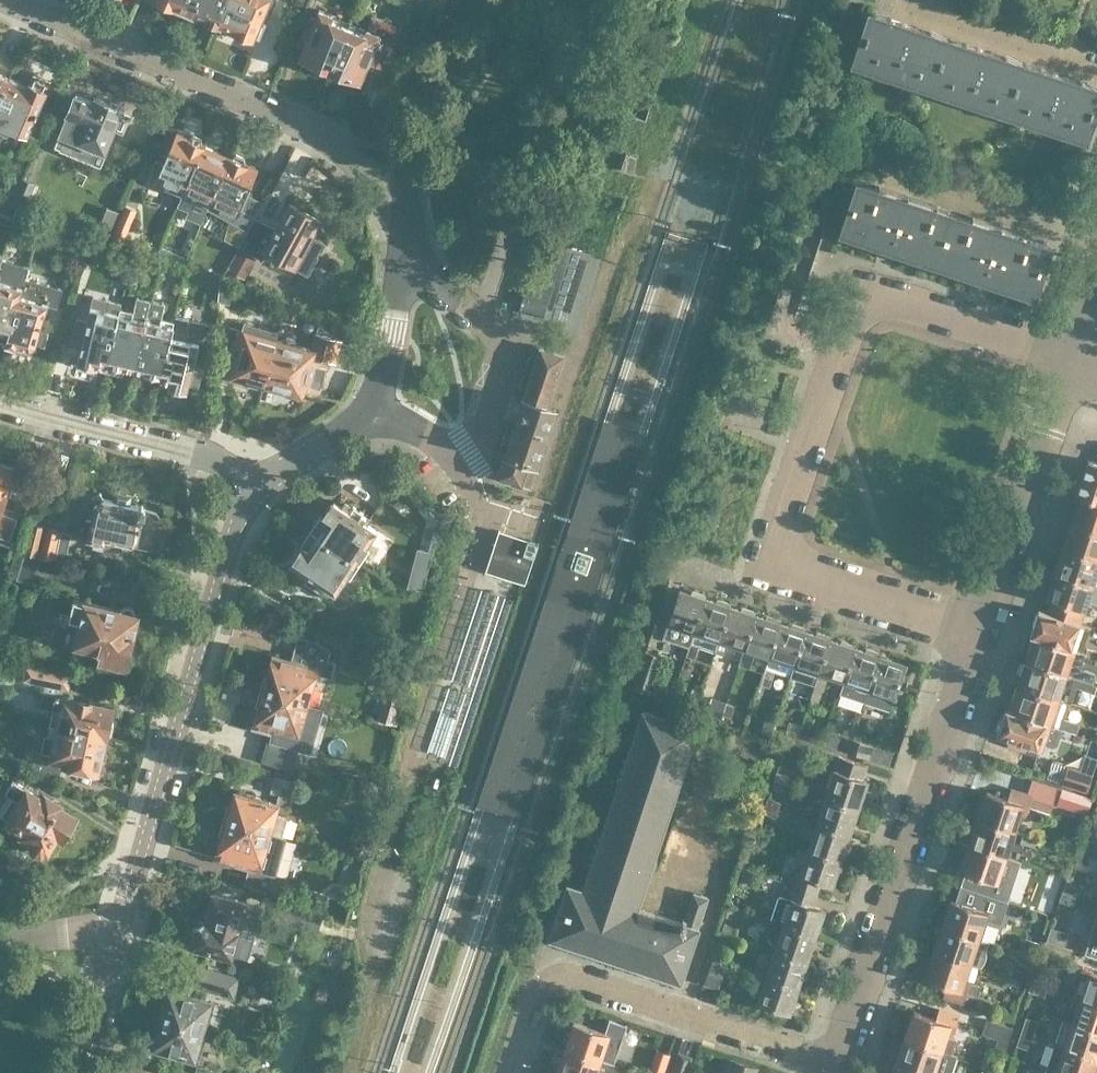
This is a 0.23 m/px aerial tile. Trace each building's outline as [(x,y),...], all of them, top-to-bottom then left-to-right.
[(175,6),(191,13),(196,0),(156,0),(157,3),(170,8),(175,6)] [(189,16),(208,24),(209,20),(217,24),(227,0),(196,0),(191,13),(189,16)] [(217,24),(221,25),(233,30),(235,35),(247,40),(252,37),(253,36),(259,39),(266,24),(262,22),(271,0),(227,0),(217,24)] [(329,68),(347,26),(330,18),(331,16),(318,10),(299,56),(312,61),(311,64),(314,67),(321,70),(327,69),(327,68),(329,68)] [(890,13),(873,11),(857,60),(873,65),(871,70),(913,84),(914,79),(932,85),(949,37),(933,28),(932,31),(889,17),(890,13)] [(347,26),(329,68),(331,69),(330,71),(333,75),(340,78),(345,77),(346,75),(359,80),(367,61),(379,66),(395,28),(370,18),(364,33),(347,26)] [(966,39),(949,37),(932,85),(950,91),(949,96),(990,110),(992,105),(1008,110),(1024,62),(1009,53),(1008,56),(965,42),(966,39)] [(1024,62),(1008,110),(1027,117),(1025,121),(1066,135),(1068,131),(1084,136),(1096,96),(1096,86),(1085,79),(1084,82),(1041,67),(1042,64),(1024,62)] [(10,76),(0,72),(0,100),(10,76)] [(7,136),(11,127),(28,135),(48,89),(48,88),(51,81),(34,73),(31,81),(30,81),(28,84),(10,76),(0,100),(0,133),(7,136)] [(76,92),(54,146),(101,165),(116,129),(124,133),(131,116),(123,112),(124,108),(94,96),(93,99),(76,92)] [(156,159),(147,180),(156,183),(158,178),(168,182),(165,188),(182,195),(205,142),(178,130),(163,163),(156,159)] [(182,195),(178,205),(189,209),(186,216),(202,222),(208,208),(208,206),(231,154),(206,143),(205,142),(182,195)] [(208,206),(208,208),(229,221),(224,239),(239,247),(263,202),(248,193),(259,166),(231,154),(208,206)] [(637,158),(626,154),(621,169),(632,173),(637,158)] [(8,175),(1,195),(13,200),(21,180),(8,175)] [(21,180),(13,200),(26,205),(36,183),(22,177),(21,180)] [(886,190),(860,182),(844,230),(859,239),(867,238),(921,256),(920,259),(937,261),(953,212),(928,204),(930,199),(888,185),(886,190)] [(240,246),(261,257),(265,250),(295,267),(295,266),(308,273),(324,243),(312,236),(321,219),(290,202),(276,228),(256,217),(255,218),(240,246)] [(115,235),(126,239),(138,209),(127,205),(115,235)] [(980,221),(953,212),(937,261),(952,270),(954,267),(984,276),(1014,287),(1014,290),(1031,292),(1047,243),(1021,235),(1023,230),(982,216),(980,221)] [(87,236),(81,260),(95,264),(100,240),(87,236)] [(521,308),(566,323),(589,253),(544,239),(521,308)] [(161,246),(156,257),(174,264),(178,253),(161,246)] [(239,249),(228,270),(245,279),(256,258),(239,249)] [(0,267),(0,339),(7,341),(23,285),(25,277),(26,278),(29,266),(2,258),(0,267)] [(188,269),(185,284),(195,286),(198,271),(188,269)] [(23,285),(7,341),(31,348),(37,344),(37,342),(46,345),(49,332),(41,329),(48,304),(57,307),(62,288),(26,278),(25,285),(23,285)] [(220,293),(234,294),(235,280),(222,278),(220,293)] [(134,310),(121,307),(108,367),(107,369),(123,372),(124,366),(135,369),(151,299),(137,296),(134,310)] [(77,318),(68,353),(82,356),(81,361),(108,367),(122,304),(95,298),(90,321),(77,318)] [(166,303),(151,299),(135,369),(161,375),(175,319),(163,316),(166,303)] [(297,314),(286,311),(282,325),(293,329),(297,314)] [(175,319),(161,375),(161,378),(170,380),(169,385),(188,390),(190,384),(199,386),(202,374),(208,375),(212,323),(176,315),(175,319)] [(233,374),(265,383),(277,336),(249,328),(239,326),(235,340),(232,339),(225,365),(235,367),(233,374)] [(318,347),(315,356),(330,360),(330,361),(336,363),(343,340),(338,339),(339,336),(319,331),(314,346),(318,347)] [(277,336),(265,383),(303,394),(305,387),(321,392),(323,386),(330,361),(330,360),(315,356),(318,347),(314,346),(277,336)] [(515,426),(498,477),(530,487),(556,410),(546,407),(563,356),(542,349),(525,400),(522,399),(513,425),(515,426)] [(1076,494),(1080,496),(1096,502),(1096,461),(1088,459),(1076,494)] [(14,546),(25,511),(5,505),(17,465),(0,460),(0,542),(14,546)] [(134,504),(131,503),(133,495),(116,491),(115,499),(105,496),(102,491),(94,496),(97,501),(92,519),(88,518),(84,536),(87,537),(95,539),(94,542),(119,548),(121,540),(149,547),(154,543),(161,516),(157,511),(147,508),(144,503),(138,502),(134,504)] [(524,496),(520,502),(529,506),(529,498),(524,496)] [(1072,520),(1096,529),(1096,502),(1080,496),(1072,520)] [(310,530),(356,560),(377,529),(367,523),(370,518),(364,514),(364,513),(355,507),(354,508),(346,502),(343,506),(333,500),(322,517),(320,516),(310,530)] [(1063,546),(1096,558),(1096,529),(1072,520),(1063,546)] [(41,556),(55,559),(62,529),(31,521),(23,552),(25,552),(41,556)] [(356,560),(310,530),(300,544),(303,546),(292,562),(301,569),(298,574),(306,580),(305,581),(315,587),(315,586),(323,591),(326,586),(336,592),(356,560)] [(1054,571),(1094,585),(1096,576),(1096,558),(1063,546),(1054,571)] [(418,548),(407,586),(423,590),(433,552),(418,548)] [(25,552),(16,579),(32,584),(41,556),(25,552)] [(1048,611),(1080,622),(1081,622),(1085,610),(1089,600),(1096,603),(1096,586),(1094,585),(1054,571),(1046,597),(1052,599),(1048,611)] [(668,621),(663,637),(689,646),(694,632),(705,597),(703,597),(704,594),(692,590),(691,593),(679,589),(668,621)] [(689,646),(686,655),(694,658),(698,646),(715,652),(719,640),(730,605),(728,605),(729,602),(717,598),(716,601),(705,597),(694,632),(689,646)] [(101,660),(127,666),(136,631),(140,613),(86,600),(85,602),(76,599),(72,616),(81,618),(75,644),(103,650),(101,660)] [(730,605),(719,640),(715,652),(722,654),(726,643),(744,648),(755,614),(753,613),(754,610),(742,606),(741,609),(730,605)] [(1029,634),(1032,635),(1072,649),(1072,647),(1083,651),(1091,627),(1080,622),(1048,611),(1038,608),(1029,634)] [(755,614),(744,648),(740,659),(748,662),(752,651),(769,656),(780,622),(778,621),(779,618),(767,614),(766,617),(755,614)] [(780,622),(769,656),(765,668),(759,684),(768,687),(773,671),(789,676),(794,664),(805,630),(803,630),(804,627),(792,623),(791,626),(780,622)] [(805,630),(794,664),(790,675),(815,684),(819,673),(830,638),(828,638),(829,635),(817,631),(816,634),(805,630)] [(1032,635),(1023,660),(1068,675),(1092,682),(1095,672),(1071,665),(1076,650),(1072,649),(1032,635)] [(303,638),(299,651),(326,658),(329,646),(303,638)] [(830,638),(819,673),(811,697),(820,700),(827,676),(844,681),(855,646),(853,646),(854,643),(843,639),(841,642),(830,638)] [(855,646),(844,681),(868,689),(880,655),(879,654),(880,652),(867,647),(866,650),(855,646)] [(1086,651),(1085,653),(1096,657),(1096,651),(1087,647),(1086,651)] [(659,656),(645,651),(632,688),(647,692),(659,656)] [(266,690),(309,703),(319,668),(275,655),(266,690)] [(880,655),(868,689),(889,696),(889,693),(894,695),(900,678),(904,679),(907,667),(904,666),(905,663),(880,655)] [(1023,660),(1015,685),(1059,700),(1063,701),(1070,676),(1068,675),(1023,660)] [(24,679),(69,689),(71,675),(26,666),(24,679)] [(1004,707),(1003,709),(1046,724),(1051,725),(1075,732),(1079,723),(1064,717),(1068,703),(1059,700),(1015,685),(1007,709),(1004,707)] [(397,720),(403,691),(385,688),(380,717),(397,720)] [(258,719),(255,729),(273,734),(276,724),(300,731),(309,703),(266,690),(258,719)] [(53,726),(107,736),(108,736),(114,706),(92,701),(78,698),(61,695),(61,697),(46,693),(43,704),(56,707),(53,726)] [(709,695),(705,707),(720,712),(724,699),(709,695)] [(569,884),(552,936),(680,979),(708,897),(695,892),(684,923),(636,907),(697,725),(645,707),(585,889),(569,884)] [(1059,728),(1046,724),(1003,709),(995,734),(1010,738),(1008,744),(1022,749),(1024,743),(1039,748),(1040,742),(1053,746),(1059,728)] [(461,760),(470,722),(453,718),(452,720),(437,717),(429,752),(461,760)] [(784,722),(782,730),(796,735),(798,726),(784,722)] [(107,736),(53,726),(50,736),(47,735),(44,750),(52,752),(51,758),(64,761),(64,763),(99,771),(107,736)] [(828,729),(823,742),(841,748),(845,735),(828,729)] [(869,757),(874,744),(845,735),(841,748),(869,757)] [(11,773),(17,761),(0,752),(0,767),(11,773)] [(33,767),(59,779),(63,767),(38,755),(33,767)] [(834,767),(824,797),(856,808),(860,796),(863,797),(867,786),(864,785),(866,780),(861,779),(866,765),(839,756),(838,760),(834,767)] [(1095,775),(1070,766),(1064,784),(1089,792),(1095,775)] [(796,778),(780,773),(777,782),(793,787),(796,778)] [(271,791),(295,798),(299,781),(276,775),(271,791)] [(21,835),(32,841),(32,847),(36,852),(42,853),(47,851),(49,852),(59,836),(63,838),(78,815),(61,805),(63,803),(47,793),(44,797),(28,787),(26,789),(15,782),(8,792),(13,795),(3,812),(10,816),(6,822),(22,832),(21,835)] [(987,792),(978,818),(1016,831),(1021,815),(1026,816),(1029,805),(1050,812),(1052,805),(1050,804),(1051,800),(1010,787),(1006,798),(987,792)] [(237,790),(228,822),(272,834),(282,837),(287,818),(277,816),(281,802),(237,790)] [(1073,810),(1088,815),(1093,798),(1078,793),(1073,810)] [(824,797),(816,822),(848,832),(852,822),(855,823),(859,810),(856,809),(856,808),(824,797)] [(768,798),(765,805),(777,809),(780,802),(768,798)] [(777,809),(765,805),(763,812),(775,816),(777,809)] [(1016,831),(978,818),(969,844),(1007,856),(1016,831)] [(228,822),(218,858),(250,867),(245,883),(268,890),(273,873),(262,870),(272,834),(228,822)] [(816,822),(807,848),(843,859),(847,848),(843,846),(848,832),(816,822)] [(1039,839),(1024,834),(1021,843),(1036,848),(1039,839)] [(1085,839),(1081,853),(1092,856),(1096,843),(1085,839)] [(1007,856),(969,844),(960,870),(981,877),(976,891),(1016,905),(1020,894),(1006,889),(1007,884),(999,881),(1007,856)] [(796,870),(791,885),(816,893),(820,880),(835,885),(838,873),(835,872),(840,859),(843,859),(807,848),(799,871),(796,870)] [(1091,857),(1080,854),(1076,868),(1087,871),(1091,857)] [(780,895),(772,921),(782,924),(814,935),(818,922),(821,923),(825,913),(822,911),(823,909),(812,906),(813,903),(816,893),(791,885),(787,897),(780,895)] [(196,925),(192,944),(234,955),(240,957),(246,933),(257,936),(265,906),(249,901),(213,891),(208,909),(209,910),(207,920),(196,925)] [(951,899),(942,925),(980,938),(989,912),(1003,917),(1005,911),(1013,913),(1016,905),(976,891),(972,906),(951,899)] [(1062,891),(1059,900),(1076,905),(1079,896),(1062,891)] [(1095,912),(1088,936),(1096,939),(1096,913),(1095,912)] [(772,921),(764,945),(774,948),(806,959),(810,948),(813,949),(817,938),(814,937),(814,935),(782,924),(772,921)] [(724,925),(721,932),(734,936),(736,929),(724,925)] [(934,951),(972,963),(982,967),(984,965),(985,961),(986,957),(986,954),(990,942),(980,939),(980,938),(942,925),(934,951)] [(1051,926),(1046,941),(1071,949),(1075,934),(1072,933),(1051,926)] [(721,932),(719,940),(731,944),(734,936),(721,932)] [(1027,939),(1023,951),(1037,956),(1041,944),(1027,939)] [(1071,949),(1046,941),(1041,954),(1063,961),(1064,959),(1067,960),(1071,949)] [(766,974),(797,985),(801,986),(805,973),(802,972),(806,959),(774,948),(766,974)] [(972,963),(934,951),(925,978),(947,986),(944,995),(964,1001),(965,997),(966,998),(967,991),(978,995),(981,985),(970,982),(971,980),(967,978),(972,963)] [(704,984),(705,984),(717,988),(725,961),(713,957),(704,984)] [(1030,973),(1014,968),(1011,977),(1027,982),(1030,973)] [(1079,996),(1096,1002),(1096,973),(1090,971),(1088,975),(1086,975),(1079,996)] [(759,997),(758,1001),(792,1012),(796,1000),(793,999),(797,985),(766,974),(758,996),(759,997)] [(1047,985),(1032,980),(1028,992),(1043,997),(1047,985)] [(215,997),(250,1006),(253,995),(218,986),(215,997)] [(162,1018),(208,1032),(216,1004),(170,990),(166,1004),(161,1005),(159,1012),(162,1015),(162,1018)] [(1071,1020),(1096,1029),(1096,1002),(1079,996),(1071,1020)] [(913,1011),(905,1037),(943,1050),(948,1035),(952,1036),(958,1020),(959,1016),(939,1009),(935,1019),(913,1011)] [(1004,1053),(1014,1026),(987,1017),(982,1033),(998,1038),(994,1050),(1004,1053)] [(208,1032),(162,1018),(161,1021),(156,1022),(154,1031),(157,1034),(153,1046),(200,1060),(208,1032)] [(1036,1023),(1026,1019),(1022,1030),(1033,1034),(1036,1023)] [(1063,1045),(1096,1056),(1096,1029),(1071,1020),(1063,1045)] [(569,1034),(565,1046),(602,1059),(610,1062),(613,1053),(616,1043),(622,1025),(617,1023),(611,1021),(609,1027),(606,1033),(598,1031),(591,1028),(573,1022),(569,1034)] [(1032,1034),(1021,1031),(1016,1047),(1027,1051),(1032,1034)] [(896,1063),(927,1072),(936,1072),(943,1050),(905,1037),(896,1063)] [(1044,1066),(1065,1072),(1092,1072),(1096,1058),(1096,1056),(1063,1045),(1053,1041),(1044,1066)] [(556,1072),(560,1072),(598,1072),(602,1059),(565,1046),(556,1072)] [(669,1055),(657,1050),(649,1072),(663,1072),(669,1055)] [(677,1056),(672,1072),(685,1072),(689,1060),(677,1056)] [(893,1072),(927,1072),(896,1063),(893,1072)]
